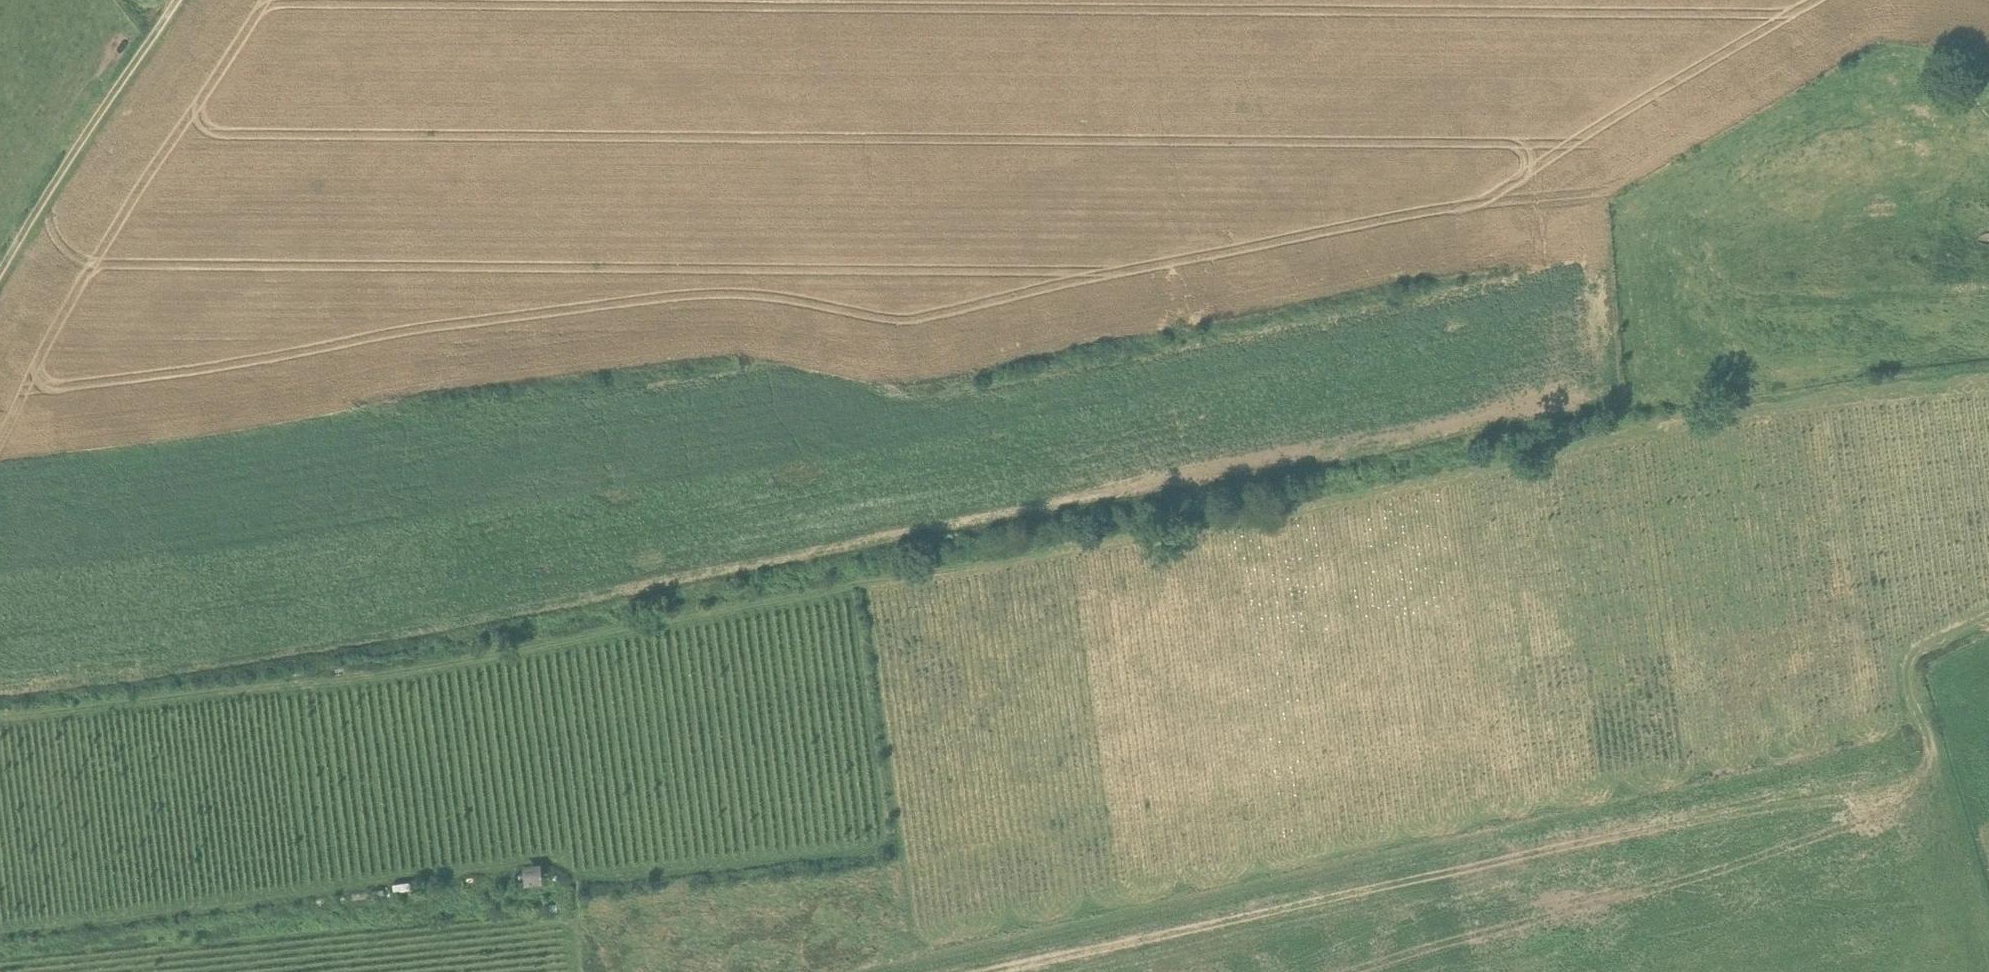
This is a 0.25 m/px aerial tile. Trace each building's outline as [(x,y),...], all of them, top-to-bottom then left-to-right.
[(527,863),(529,882),(547,880),(545,861),(527,863)]
